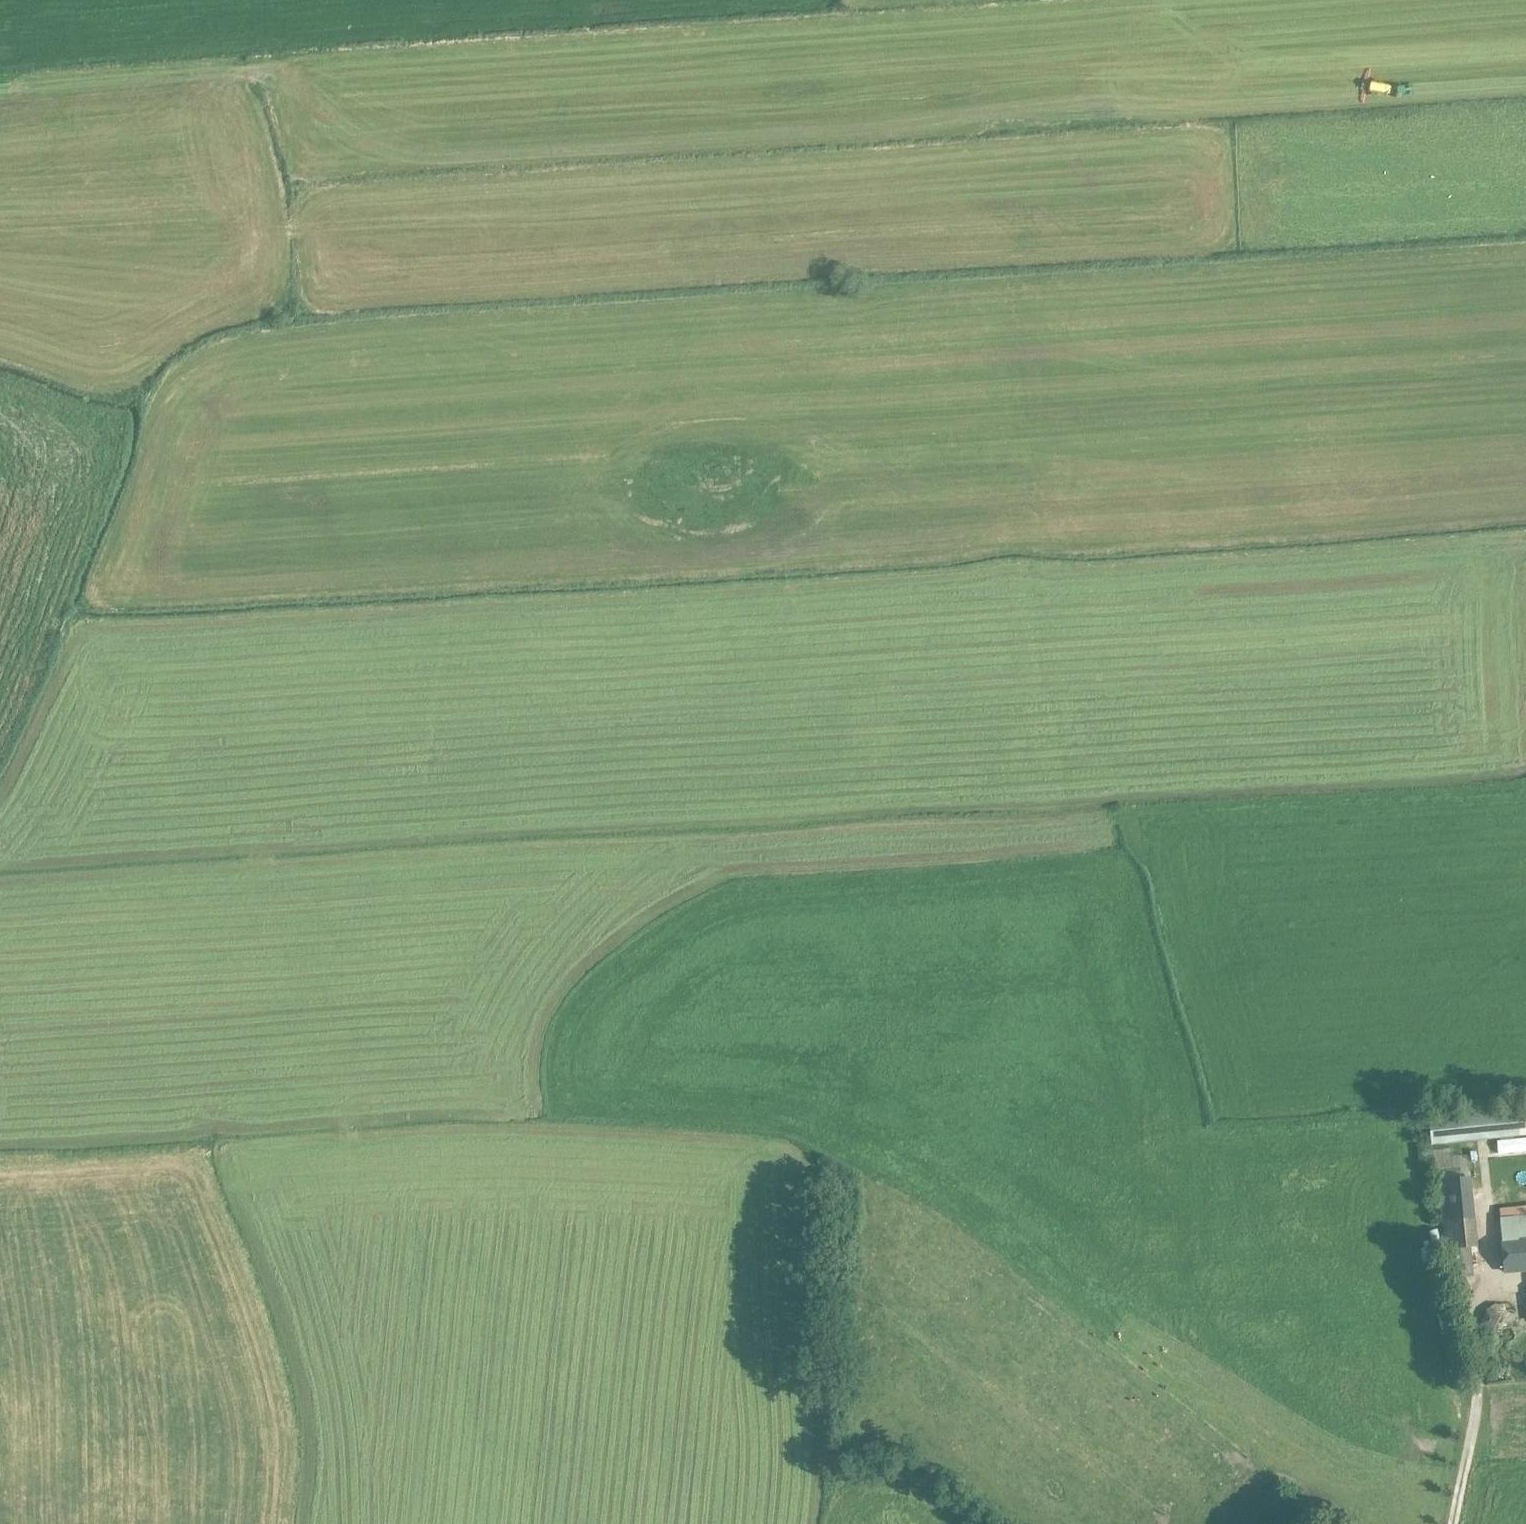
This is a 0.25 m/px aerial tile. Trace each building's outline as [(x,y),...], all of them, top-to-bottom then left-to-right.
[(1428,1120),(1431,1145),(1525,1136),(1525,1110),(1428,1120)] [(1499,1142),(1499,1154),(1525,1152),(1525,1139),(1499,1142)] [(1469,1180),(1439,1183),(1442,1223),(1445,1223),(1450,1280),(1473,1278),(1470,1248),(1477,1247),(1474,1219),(1455,1221),(1453,1192),(1456,1191),(1458,1214),(1472,1213),(1469,1180)] [(1501,1239),(1500,1239),(1504,1274),(1525,1272),(1525,1215),(1499,1218),(1501,1239)] [(1491,1313),(1486,1314),(1483,1322),(1485,1325),(1490,1328),(1495,1326),(1497,1321),(1496,1316),(1491,1313)]
